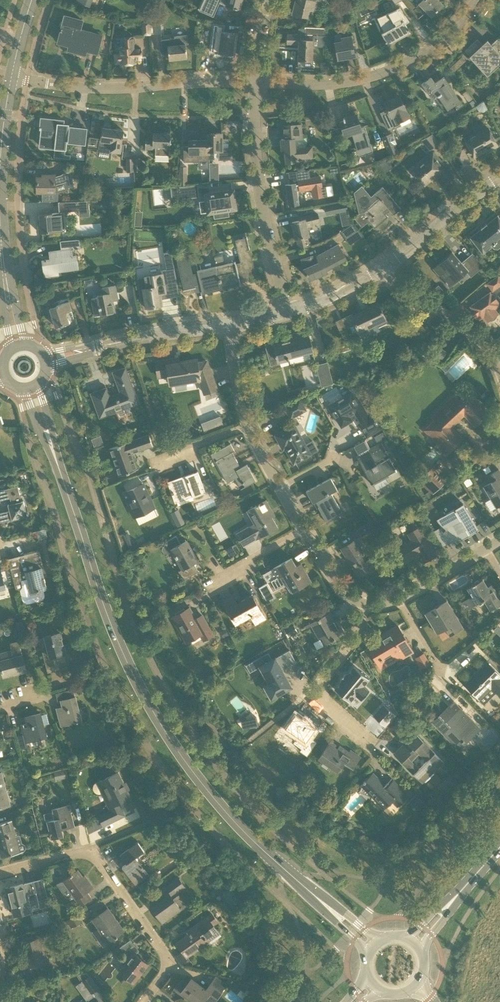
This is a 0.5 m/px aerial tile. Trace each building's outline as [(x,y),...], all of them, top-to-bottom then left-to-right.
[(202,12),(213,17),(219,4),(227,6),(240,9),(242,0),(206,0),(202,12)] [(293,13),(308,17),(310,9),(314,10),(319,11),(322,0),(296,0),(293,13)] [(417,7),(423,15),(427,11),(432,16),(443,5),(438,0),(417,0),(420,4),(417,7)] [(386,31),(382,34),(387,43),(409,31),(405,24),(409,22),(405,16),(400,9),(380,17),(386,31)] [(80,30),(82,20),(65,16),(58,43),(69,46),(70,42),(88,47),(87,50),(97,53),(102,35),(92,33),(80,30)] [(151,34),(150,23),(150,21),(141,22),(142,35),(151,34)] [(150,23),(151,34),(155,33),(155,34),(162,34),(161,22),(150,23)] [(222,26),(214,25),(211,52),(233,54),(233,53),(234,53),(234,47),(235,35),(222,33),(222,26)] [(187,58),(186,45),(188,44),(187,33),(174,35),(175,38),(161,39),(163,53),(169,53),(169,60),(187,58)] [(312,61),(313,41),(313,36),(308,36),(288,35),(287,44),(299,44),(299,60),(312,61)] [(345,54),(346,58),(357,56),(355,47),(353,47),(351,36),(335,39),(338,55),(345,54)] [(483,45),(478,39),(465,50),(488,75),(499,64),(499,38),(499,37),(496,40),(498,42),(493,46),(487,40),(483,45)] [(125,39),(125,46),(121,46),(121,54),(115,54),(116,63),(122,63),(122,64),(135,63),(135,59),(141,59),(141,48),(134,48),(134,38),(128,38),(128,39),(125,39)] [(457,62),(451,67),(455,71),(461,66),(457,62)] [(459,101),(447,83),(443,77),(435,83),(431,78),(423,83),(433,99),(436,97),(444,110),(447,109),(459,101)] [(410,118),(406,110),(400,96),(385,103),(388,110),(382,113),(389,129),(400,123),(410,118)] [(365,125),(361,127),(357,117),(356,114),(343,118),(344,120),(341,122),(343,129),(344,133),(345,136),(353,134),(357,148),(370,144),(365,125)] [(42,130),(40,146),(55,148),(55,149),(56,149),(66,150),(67,142),(84,144),(85,145),(87,129),(81,129),(73,128),(69,127),(69,126),(64,125),(64,121),(41,118),(40,129),(41,130),(42,130)] [(296,148),(295,139),(301,138),(302,138),(302,135),(301,125),(284,126),(285,139),(282,139),(282,142),(280,142),(281,145),(282,145),(282,150),(285,150),(286,162),(296,162),(296,158),(313,157),(312,147),(296,148)] [(121,153),(121,151),(123,151),(125,144),(122,143),(123,130),(121,130),(121,129),(117,129),(116,130),(103,128),(102,141),(100,140),(100,138),(89,137),(88,148),(99,149),(99,145),(111,147),(110,152),(121,153)] [(474,157),(481,153),(490,148),(492,149),(498,146),(488,128),(473,136),(472,135),(465,139),(474,157)] [(170,156),(170,147),(171,134),(168,134),(169,133),(165,132),(165,134),(153,133),(153,138),(146,138),(145,148),(156,149),(156,155),(170,156)] [(228,139),(222,139),(222,133),(209,133),(209,140),(209,157),(219,157),(219,159),(231,159),(231,147),(229,147),(228,139)] [(432,135),(422,140),(431,151),(439,144),(432,135)] [(209,157),(209,140),(190,140),(190,154),(202,153),(202,160),(209,160),(209,157)] [(390,156),(398,153),(393,140),(386,143),(387,145),(386,145),(389,153),(390,156)] [(463,150),(453,156),(460,168),(470,163),(463,150)] [(424,162),(414,171),(425,185),(439,173),(446,182),(453,176),(443,164),(441,165),(435,157),(426,165),(424,162)] [(386,173),(392,168),(384,160),(379,164),(386,173)] [(86,164),(79,164),(78,177),(85,177),(86,164)] [(299,204),(297,191),(313,189),(314,198),(329,196),(328,186),(322,187),(321,177),(299,180),(298,178),(310,176),(309,169),(289,171),(290,179),(292,179),(293,183),(285,185),(289,206),(299,204)] [(57,192),(55,192),(55,184),(57,184),(65,182),(67,187),(74,185),(70,172),(63,174),(63,175),(55,177),(55,175),(43,175),(43,177),(37,177),(37,193),(38,193),(38,192),(43,192),(43,200),(58,200),(57,200),(57,192)] [(173,198),(198,196),(197,185),(172,187),(173,198)] [(401,208),(383,187),(376,193),(371,197),(362,186),(354,193),(359,213),(364,212),(368,217),(366,218),(375,228),(388,217),(384,212),(389,208),(394,214),(401,208)] [(229,216),(228,210),(237,209),(234,190),(205,194),(206,201),(203,201),(205,212),(208,211),(208,213),(214,212),(215,218),(229,216)] [(86,208),(85,200),(62,201),(62,209),(86,208)] [(345,203),(325,207),(327,216),(339,214),(342,227),(350,225),(345,203)] [(40,233),(55,232),(63,231),(61,213),(40,214),(41,225),(39,225),(40,233)] [(320,222),(318,214),(313,215),(302,218),(302,220),(292,222),(295,233),(294,233),(295,237),(296,237),(296,239),(297,239),(299,249),(311,246),(307,227),(313,226),(313,223),(320,222)] [(487,224),(486,225),(485,224),(482,227),(483,227),(481,228),(482,228),(471,236),(470,237),(471,238),(483,252),(482,252),(483,253),(484,252),(492,245),(494,247),(498,248),(499,246),(499,218),(499,216),(498,215),(497,216),(487,224)] [(341,232),(350,245),(362,237),(353,224),(341,232)] [(214,257),(216,266),(217,266),(223,288),(241,284),(240,278),(256,274),(247,237),(236,240),(241,263),(236,264),(236,262),(225,264),(223,255),(214,257)] [(51,259),(43,260),(45,273),(58,271),(78,268),(76,256),(73,256),(72,249),(81,248),(79,239),(59,242),(61,250),(50,252),(51,259)] [(318,255),(302,259),(305,269),(304,269),(309,280),(328,272),(326,269),(346,259),(339,244),(318,255)] [(217,266),(216,266),(198,270),(199,273),(193,275),(187,252),(177,254),(185,290),(193,288),(196,293),(203,291),(203,293),(223,288),(217,266)] [(447,284),(449,287),(468,270),(473,275),(484,266),(473,253),(462,263),(459,259),(457,260),(454,257),(455,255),(452,252),(436,266),(441,271),(438,273),(444,281),(445,282),(447,285),(447,284)] [(162,275),(151,277),(153,288),(144,289),(147,307),(161,304),(159,293),(165,292),(165,296),(179,293),(175,268),(161,271),(162,275)] [(493,291),(499,286),(499,278),(499,276),(498,276),(488,283),(493,291)] [(118,300),(117,292),(115,285),(101,288),(103,295),(98,296),(98,297),(91,299),(93,307),(95,316),(101,315),(115,313),(113,301),(118,300)] [(438,297),(444,292),(439,286),(431,292),(438,297)] [(492,294),(490,292),(471,306),(472,308),(471,310),(477,318),(478,317),(480,319),(484,316),(488,321),(490,319),(491,321),(493,320),(495,319),(496,318),(498,316),(496,315),(498,313),(495,308),(499,305),(498,303),(499,302),(493,294),(492,294)] [(69,324),(66,313),(72,311),(69,302),(56,306),(56,303),(49,305),(56,328),(69,324)] [(377,324),(379,327),(387,323),(385,320),(386,319),(379,304),(353,316),(352,314),(336,322),(340,330),(355,323),(359,332),(377,324)] [(418,323),(411,334),(422,341),(429,330),(418,323)] [(289,357),(313,350),(309,336),(303,338),(301,333),(296,334),(297,339),(278,344),(278,341),(265,344),(271,366),(279,363),(279,361),(289,359),(289,357)] [(439,347),(434,354),(441,360),(446,352),(439,347)] [(156,362),(158,377),(168,376),(170,384),(200,379),(205,394),(217,389),(207,361),(197,363),(197,360),(175,363),(174,359),(156,362)] [(316,365),(321,387),(333,384),(328,362),(316,365)] [(443,363),(439,367),(445,373),(449,369),(443,363)] [(106,388),(91,393),(100,418),(139,403),(125,368),(113,372),(121,393),(110,397),(106,388)] [(359,424),(367,437),(383,427),(375,415),(370,418),(359,400),(357,402),(352,392),(329,406),(342,426),(352,420),(351,419),(350,419),(348,416),(355,412),(361,423),(359,424)] [(441,441),(434,448),(443,457),(462,438),(451,426),(464,414),(476,425),(489,412),(469,392),(460,401),(454,395),(432,417),(437,423),(430,430),(441,441)] [(300,399),(285,408),(291,418),(306,410),(300,399)] [(204,430),(223,423),(220,416),(201,423),(204,430)] [(294,464),(311,454),(318,450),(313,441),(305,445),(295,425),(276,435),(280,443),(282,442),(294,464)] [(374,437),(377,442),(386,437),(383,432),(374,437)] [(109,448),(119,476),(138,469),(134,457),(135,456),(134,453),(133,453),(132,452),(140,449),(141,450),(153,446),(149,434),(128,442),(109,448)] [(91,438),(94,446),(103,442),(101,435),(91,438)] [(381,442),(375,446),(370,438),(354,446),(359,455),(357,456),(372,485),(389,476),(392,481),(401,476),(396,467),(395,468),(390,457),(385,460),(384,457),(388,454),(381,442)] [(237,467),(240,465),(233,453),(235,452),(232,445),(212,456),(216,463),(217,462),(228,483),(235,479),(241,489),(256,481),(247,464),(238,469),(237,467)] [(432,467),(418,482),(432,495),(445,481),(432,467)] [(484,486),(497,507),(499,505),(499,479),(499,478),(499,471),(499,470),(488,476),(491,482),(484,486)] [(193,497),(206,492),(198,471),(186,476),(186,478),(169,484),(172,492),(171,492),(172,495),(174,494),(177,501),(193,495),(193,497)] [(332,493),(338,490),(331,477),(306,491),(313,503),(315,502),(327,523),(343,514),(332,493)] [(131,509),(135,517),(154,508),(143,484),(124,493),(129,504),(128,505),(130,509),(131,509)] [(12,518),(12,520),(28,516),(24,501),(22,501),(18,486),(0,491),(0,501),(10,498),(11,504),(8,505),(10,511),(0,514),(0,521),(12,518)] [(258,522),(237,534),(244,546),(278,527),(269,511),(271,510),(266,501),(251,509),(258,522)] [(461,540),(469,535),(479,529),(464,504),(438,519),(444,530),(443,530),(445,533),(446,532),(448,536),(441,540),(445,546),(451,542),(452,543),(460,538),(461,540)] [(423,514),(428,511),(424,505),(419,508),(423,514)] [(434,514),(436,518),(450,509),(447,505),(434,514)] [(179,508),(171,512),(177,526),(186,522),(179,508)] [(409,524),(419,518),(415,512),(405,518),(409,524)] [(356,530),(361,537),(373,529),(369,522),(356,530)] [(412,540),(398,549),(405,562),(420,553),(425,562),(436,555),(420,527),(409,534),(412,540)] [(127,531),(122,534),(129,547),(134,545),(127,531)] [(198,562),(186,541),(181,544),(177,536),(167,541),(168,543),(166,545),(164,546),(163,547),(163,548),(163,550),(163,551),(164,552),(164,553),(165,553),(166,554),(168,554),(169,553),(173,551),(183,569),(179,572),(184,580),(199,571),(194,564),(198,562)] [(379,567),(373,557),(368,560),(356,540),(342,549),(359,576),(366,571),(368,574),(379,567)] [(18,557),(8,559),(16,591),(20,590),(22,599),(24,602),(27,603),(29,603),(34,602),(31,591),(38,589),(38,590),(44,589),(47,588),(42,568),(44,568),(40,551),(18,557)] [(298,570),(296,566),(292,558),(273,568),(278,577),(271,581),(276,589),(288,583),(293,592),(311,581),(303,567),(298,570)] [(491,610),(499,605),(499,599),(491,585),(487,587),(482,579),(476,583),(467,587),(472,596),(470,597),(475,606),(485,600),(491,610)] [(264,596),(269,594),(273,591),(268,583),(259,587),(264,596)] [(256,624),(265,619),(252,595),(237,604),(233,598),(225,603),(236,624),(252,615),(256,624)] [(440,606),(439,605),(425,613),(438,634),(446,630),(450,637),(464,629),(447,601),(446,601),(447,602),(440,606)] [(200,634),(204,640),(213,635),(202,615),(196,619),(189,608),(173,617),(187,642),(200,634)] [(318,630),(326,644),(345,633),(341,626),(338,628),(329,613),(305,626),(307,628),(311,625),(315,632),(318,630)] [(294,624),(289,627),(288,625),(283,627),(288,637),(298,632),(294,624)] [(403,657),(413,652),(398,626),(386,633),(388,636),(369,648),(378,663),(399,650),(403,657)] [(228,634),(225,628),(219,632),(222,637),(228,634)] [(65,655),(63,647),(64,647),(60,632),(45,636),(49,650),(42,651),(48,673),(68,668),(68,666),(71,665),(68,654),(65,655)] [(0,660),(0,662),(4,677),(27,671),(19,641),(10,643),(13,656),(0,660)] [(285,666),(295,661),(289,649),(268,661),(272,668),(268,670),(274,680),(269,683),(275,694),(295,683),(285,666)] [(423,669),(430,664),(424,653),(416,658),(423,669)] [(472,677),(465,684),(480,700),(492,688),(499,697),(499,675),(487,662),(479,670),(480,671),(474,678),(472,677)] [(352,673),(350,672),(343,681),(345,682),(339,689),(354,702),(359,695),(366,700),(373,691),(367,686),(373,679),(358,667),(352,673)] [(82,720),(76,697),(74,689),(69,690),(71,698),(61,700),(64,712),(58,714),(61,723),(71,720),(72,723),(82,720)] [(440,717),(439,716),(432,722),(457,748),(479,727),(454,701),(443,712),(444,713),(440,717)] [(374,718),(387,728),(397,716),(385,706),(374,718)] [(37,739),(47,737),(41,713),(26,717),(29,729),(23,730),(24,734),(26,740),(37,737),(37,739)] [(296,714),(285,729),(297,738),(294,743),(301,749),(300,751),(307,757),(317,743),(310,738),(317,729),(309,724),(310,722),(304,718),(303,720),(296,714)] [(422,783),(423,782),(426,782),(435,774),(434,772),(444,762),(415,733),(414,734),(416,735),(403,747),(402,746),(394,754),(422,783)] [(26,740),(24,734),(17,736),(20,750),(28,748),(27,742),(26,740)] [(349,750),(348,752),(340,746),(338,750),(334,747),(336,745),(331,741),(319,758),(338,771),(344,762),(353,768),(360,758),(361,758),(349,750)] [(10,805),(7,791),(2,772),(0,773),(0,807),(10,805)] [(113,805),(109,807),(111,811),(99,816),(104,825),(124,815),(119,804),(130,798),(118,773),(101,781),(97,783),(95,784),(94,785),(94,786),(94,788),(94,789),(94,791),(95,792),(96,793),(97,794),(99,794),(100,794),(101,794),(106,792),(113,805)] [(398,806),(408,796),(394,782),(387,788),(373,774),(366,781),(365,780),(364,782),(364,783),(362,785),(384,808),(392,800),(398,806)] [(425,802),(423,800),(418,794),(406,804),(412,811),(414,812),(425,802)] [(55,820),(47,822),(52,839),(64,836),(63,830),(75,826),(70,805),(53,809),(55,820)] [(15,839),(16,839),(12,820),(0,823),(0,839),(1,842),(0,842),(0,847),(3,857),(9,855),(18,853),(15,839)] [(137,877),(140,882),(149,875),(136,857),(145,851),(138,842),(121,855),(125,861),(128,859),(130,861),(122,866),(132,880),(137,877)] [(77,899),(81,906),(92,898),(88,892),(94,888),(87,879),(85,880),(78,870),(70,875),(71,876),(63,881),(57,884),(62,892),(70,886),(79,898),(77,899)] [(176,891),(178,893),(185,888),(179,879),(161,891),(165,897),(152,908),(162,922),(180,909),(170,895),(176,891)] [(15,916),(30,912),(23,884),(5,888),(8,899),(10,899),(15,916)] [(92,920),(109,942),(124,931),(124,930),(122,931),(113,919),(115,918),(108,908),(92,920)] [(221,936),(213,925),(218,921),(213,913),(188,931),(190,933),(177,943),(187,956),(207,942),(209,945),(221,936)] [(78,914),(67,920),(71,928),(82,921),(78,914)] [(28,977),(41,974),(39,965),(47,963),(41,941),(45,940),(44,937),(22,943),(26,959),(24,960),(28,977)] [(118,949),(121,954),(134,945),(131,940),(118,949)] [(135,954),(127,963),(120,972),(133,983),(148,964),(135,954)] [(83,981),(92,993),(99,989),(90,976),(83,981)] [(236,986),(240,981),(238,981),(229,977),(227,981),(234,986),(235,985),(236,986)] [(215,1001),(223,992),(212,983),(206,990),(192,978),(187,985),(181,981),(174,989),(181,994),(182,993),(194,1001),(203,1001),(208,996),(215,1001)]
